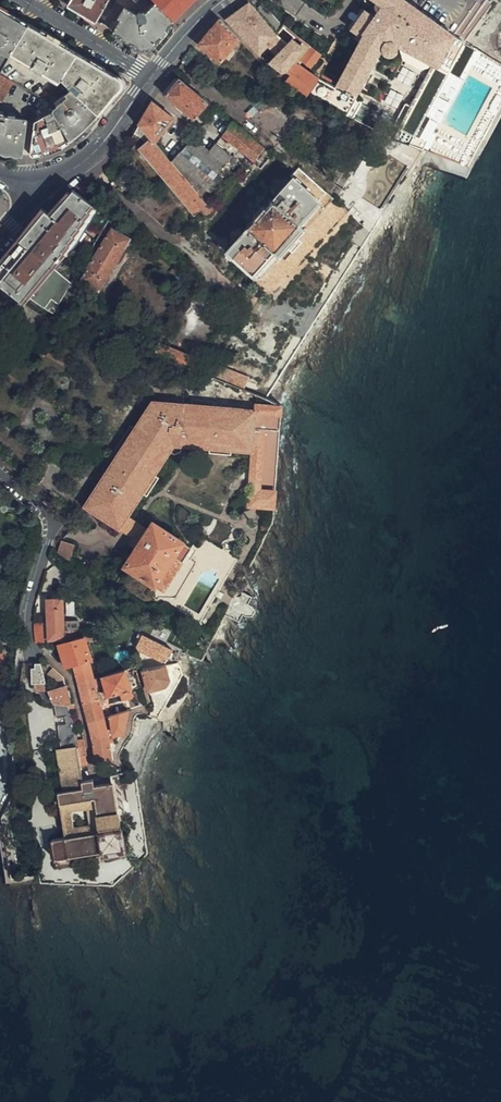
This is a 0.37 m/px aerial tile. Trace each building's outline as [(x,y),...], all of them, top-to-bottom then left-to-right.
[(69,4),(97,21),(109,0),(71,0),(69,4)] [(156,4),(173,21),(193,0),(152,0),(156,4)] [(456,36),(405,0),(366,0),(365,1),(372,6),(378,10),(374,18),(367,13),(365,12),(350,36),(360,42),(339,83),(324,75),(321,79),(316,86),(310,95),(353,118),(354,119),(363,102),(356,99),(383,48),(384,53),(387,56),(390,56),(394,56),(397,53),(398,49),(397,46),(403,49),(403,51),(407,62),(422,70),(433,67),(435,65),(436,66),(413,108),(407,105),(396,127),(401,129),(395,140),(416,148),(424,133),(433,118),(427,114),(450,73),(456,76),(471,48),(465,45),(467,42),(456,36)] [(173,21),(156,4),(146,13),(144,11),(138,12),(138,15),(125,8),(118,19),(121,21),(115,32),(138,47),(143,48),(149,48),(154,45),(175,22),(173,21)] [(277,37),(249,4),(239,11),(269,45),(277,37)] [(378,10),(372,6),(367,13),(374,18),(378,10)] [(12,53),(29,26),(0,9),(0,73),(12,53)] [(269,45),(239,11),(228,19),(260,54),(265,49),(269,45)] [(222,20),(220,21),(213,30),(211,30),(200,44),(222,62),(240,39),(222,20)] [(120,80),(29,26),(12,53),(60,82),(62,79),(70,87),(74,82),(83,90),(79,96),(84,101),(99,115),(122,87),(122,84),(120,80)] [(278,38),(277,37),(269,45),(271,47),(279,39),(278,38)] [(289,46),(279,39),(271,47),(280,56),(272,64),(283,73),(288,71),(294,63),(300,66),(303,61),(311,68),(321,55),(309,44),(305,42),(302,47),(294,41),(289,46)] [(476,51),(471,48),(456,76),(461,79),(463,74),(476,51)] [(316,86),(321,79),(308,71),(300,66),(294,63),(288,71),(289,72),(287,74),(291,77),(287,81),(308,97),(310,95),(316,86)] [(288,71),(283,73),(280,76),(287,81),(291,77),(287,74),(289,72),(288,71)] [(433,118),(456,76),(450,73),(427,114),(433,118)] [(0,74),(0,99),(2,100),(13,81),(0,74)] [(461,79),(456,76),(433,118),(424,133),(428,135),(423,145),(425,146),(461,79)] [(209,103),(180,79),(166,96),(196,120),(209,103)] [(97,118),(99,115),(84,101),(79,96),(76,93),(72,89),(67,94),(68,96),(58,105),(59,107),(53,111),(70,142),(81,133),(97,118)] [(34,123),(30,157),(44,154),(56,150),(67,144),(70,142),(53,111),(47,101),(35,112),(39,119),(34,123)] [(153,104),(140,127),(151,139),(156,144),(174,120),(153,104)] [(8,153),(21,155),(26,120),(0,116),(0,150),(8,153)] [(375,130),(354,119),(353,118),(345,133),(366,144),(371,134),(374,135),(375,132),(374,132),(375,130)] [(256,161),(265,149),(233,123),(222,136),(256,161)] [(151,139),(140,127),(132,141),(139,150),(151,139)] [(423,150),(425,146),(423,145),(428,135),(424,133),(416,148),(423,150)] [(201,196),(205,192),(233,157),(216,143),(210,151),(193,138),(173,163),(201,196)] [(207,217),(210,214),(220,205),(215,198),(212,201),(205,192),(201,196),(173,163),(156,144),(151,139),(139,150),(194,216),(201,209),(207,217)] [(363,160),(357,155),(349,169),(355,173),(363,160)] [(258,281),(297,238),(332,198),(300,169),(278,194),(271,188),(259,201),(266,207),(254,220),(247,215),(235,228),(241,234),(225,252),(258,281)] [(0,269),(0,279),(4,288),(23,303),(29,297),(46,309),(55,314),(69,288),(72,283),(53,267),(91,222),(102,231),(110,217),(74,191),(70,195),(71,196),(52,217),(48,213),(0,269)] [(243,211),(247,215),(254,220),(266,207),(259,201),(255,199),(243,211)] [(132,240),(112,228),(90,268),(83,264),(72,283),(69,288),(76,291),(82,281),(101,292),(132,240)] [(191,276),(179,266),(175,271),(182,278),(179,286),(185,288),(191,276)] [(156,356),(246,391),(250,379),(190,354),(189,356),(161,344),(156,356)] [(264,398),(258,396),(256,410),(256,414),(281,415),(281,407),(264,398)] [(256,414),(256,410),(152,402),(136,429),(116,459),(85,507),(120,530),(128,518),(142,495),(143,495),(156,475),(170,453),(174,446),(182,447),(209,449),(231,451),(254,452),(256,414)] [(280,431),(281,415),(256,414),(254,452),(251,498),(251,507),(274,509),(275,492),(260,491),(264,430),(280,431)] [(116,459),(136,429),(131,426),(112,456),(116,459)] [(181,451),(182,447),(174,446),(170,453),(173,455),(181,451)] [(143,495),(142,495),(147,498),(160,478),(156,475),(143,495)] [(243,506),(251,507),(251,498),(243,498),(243,506)] [(128,518),(120,530),(134,539),(130,545),(136,549),(148,531),(128,518)] [(148,531),(136,549),(124,567),(154,587),(174,557),(182,562),(191,548),(153,524),(148,531)] [(59,553),(72,562),(76,545),(63,541),(59,553)] [(174,557),(154,587),(162,592),(182,562),(174,557)] [(71,641),(80,639),(79,622),(64,623),(63,600),(48,601),(48,622),(49,640),(71,639),(71,641)] [(48,622),(35,622),(35,623),(37,643),(49,642),(49,640),(48,622)] [(107,639),(105,632),(86,637),(89,644),(107,639)] [(168,660),(172,650),(140,634),(138,638),(142,640),(139,647),(142,650),(164,661),(168,660)] [(89,644),(86,637),(80,639),(71,641),(60,644),(67,667),(75,665),(79,682),(95,679),(90,661),(94,660),(89,644)] [(41,662),(48,689),(66,685),(64,677),(43,658),(41,662)] [(41,662),(36,663),(35,667),(31,668),(32,683),(35,683),(36,689),(48,689),(41,662)] [(170,680),(166,665),(144,670),(150,691),(167,686),(170,680)] [(126,670),(103,677),(109,698),(120,694),(132,691),(126,670)] [(8,675),(0,677),(0,686),(3,688),(9,687),(8,675)] [(101,677),(95,679),(98,689),(104,688),(101,677)] [(95,679),(79,682),(85,704),(103,699),(102,697),(100,697),(98,689),(95,679)] [(66,685),(48,689),(49,689),(55,703),(56,703),(69,705),(71,705),(66,685)] [(132,691),(120,694),(123,702),(134,699),(132,691)] [(103,699),(85,704),(89,722),(105,717),(102,702),(104,702),(103,699)] [(67,715),(67,724),(59,725),(62,749),(58,750),(63,785),(64,792),(59,792),(65,838),(53,840),(56,859),(105,852),(105,856),(127,852),(124,830),(121,830),(119,816),(126,815),(120,775),(114,776),(115,783),(95,786),(94,780),(84,782),(81,766),(80,757),(77,740),(74,721),(69,705),(56,703),(58,716),(67,715)] [(9,722),(12,704),(0,705),(0,708),(1,708),(0,719),(0,722),(9,722)] [(114,736),(124,734),(130,710),(111,716),(113,732),(114,736)] [(58,716),(59,725),(67,724),(67,715),(58,716)] [(93,740),(114,736),(113,732),(109,732),(105,717),(89,722),(93,740)] [(115,743),(114,736),(93,740),(97,762),(113,759),(110,743),(115,743)] [(84,740),(77,740),(80,757),(85,756),(87,756),(84,740)]
